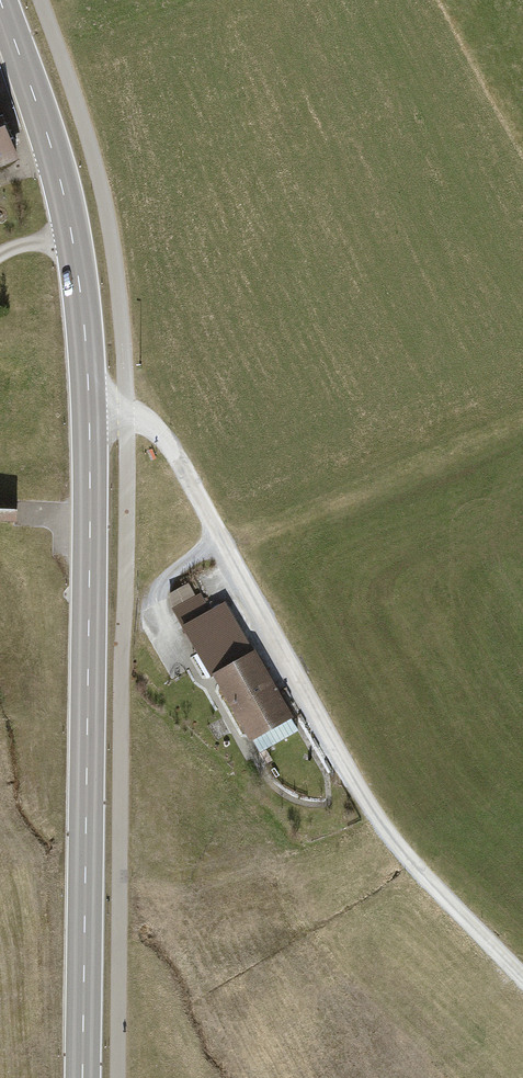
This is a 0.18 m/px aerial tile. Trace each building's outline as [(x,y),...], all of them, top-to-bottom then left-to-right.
[(15,158),(0,123),(0,164),(15,158)] [(225,607),(182,631),(246,743),(289,718),(225,607)]
